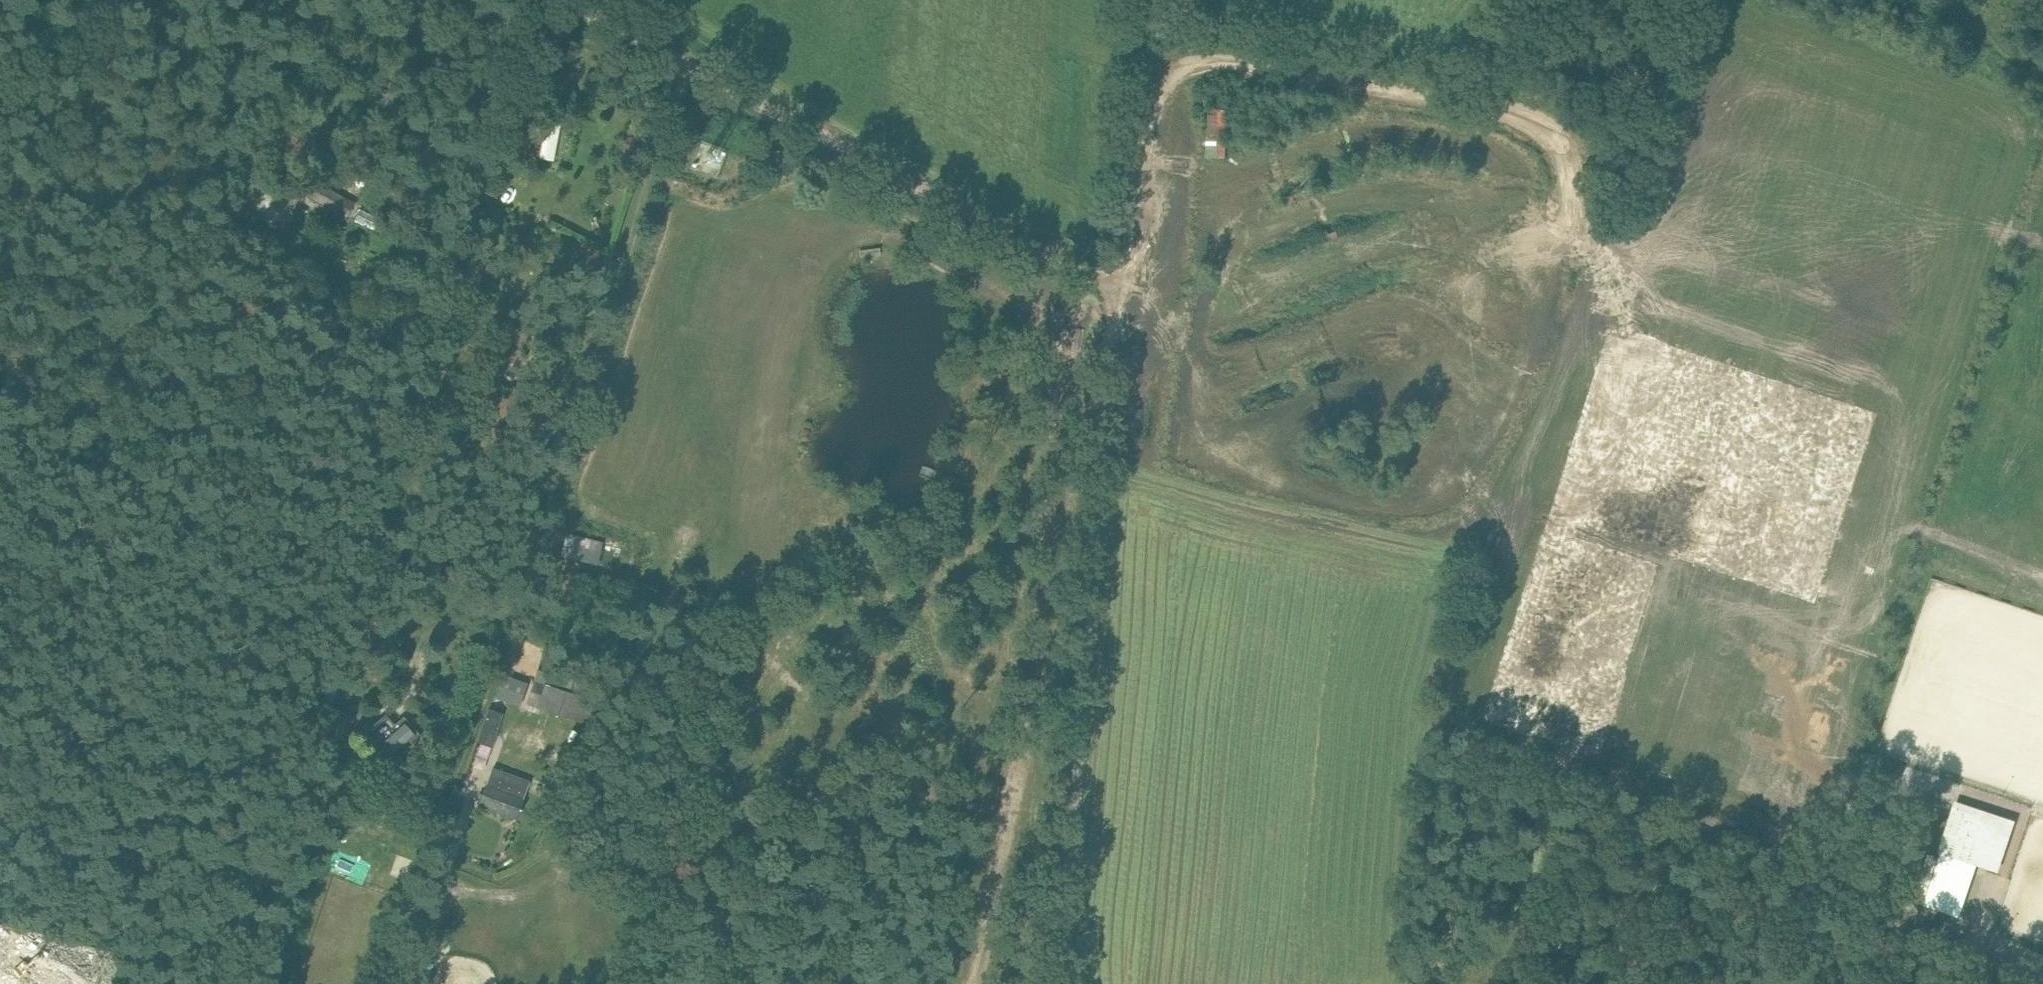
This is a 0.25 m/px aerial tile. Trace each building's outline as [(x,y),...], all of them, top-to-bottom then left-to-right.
[(1208,106),(1207,157),(1229,158),(1230,107),(1208,106)] [(307,195),(348,217),(355,205),(313,182),(307,195)] [(548,649),(541,668),(557,674),(560,675),(560,674),(567,655),(548,649)] [(504,675),(497,698),(527,707),(534,683),(504,675)] [(489,710),(478,743),(491,747),(503,714),(489,710)] [(375,728),(399,756),(419,739),(404,721),(394,730),(385,719),(375,728)] [(493,768),(479,804),(516,818),(519,811),(521,811),(522,809),(520,809),(530,782),(493,768)] [(1954,793),(1933,851),(1988,870),(2008,812),(1954,793)]
